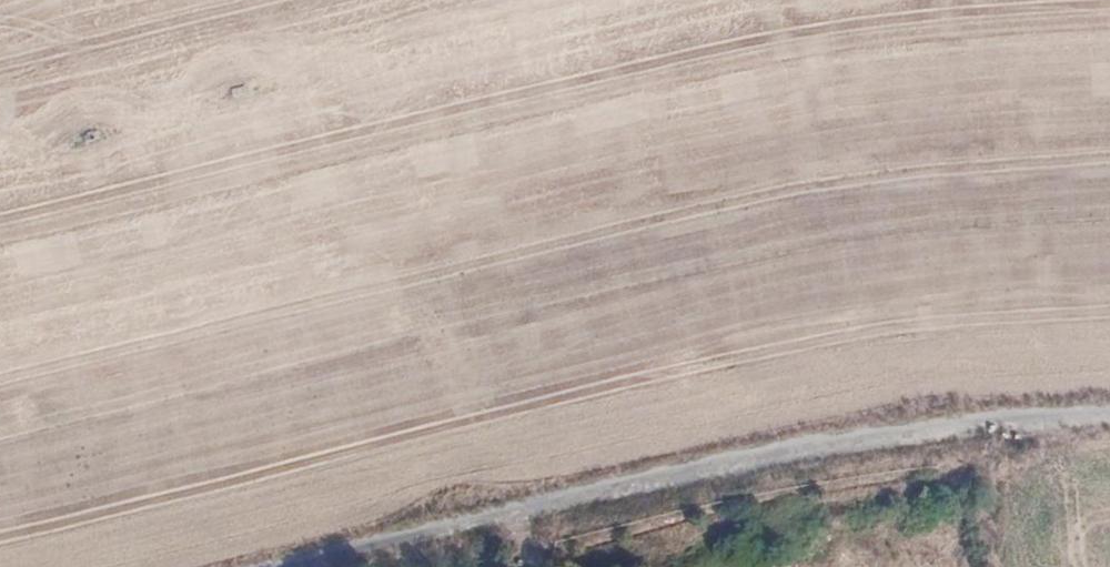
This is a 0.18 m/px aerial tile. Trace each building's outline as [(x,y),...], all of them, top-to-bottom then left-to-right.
[(422,13),(433,10),(431,0),(419,0),(422,13)]
